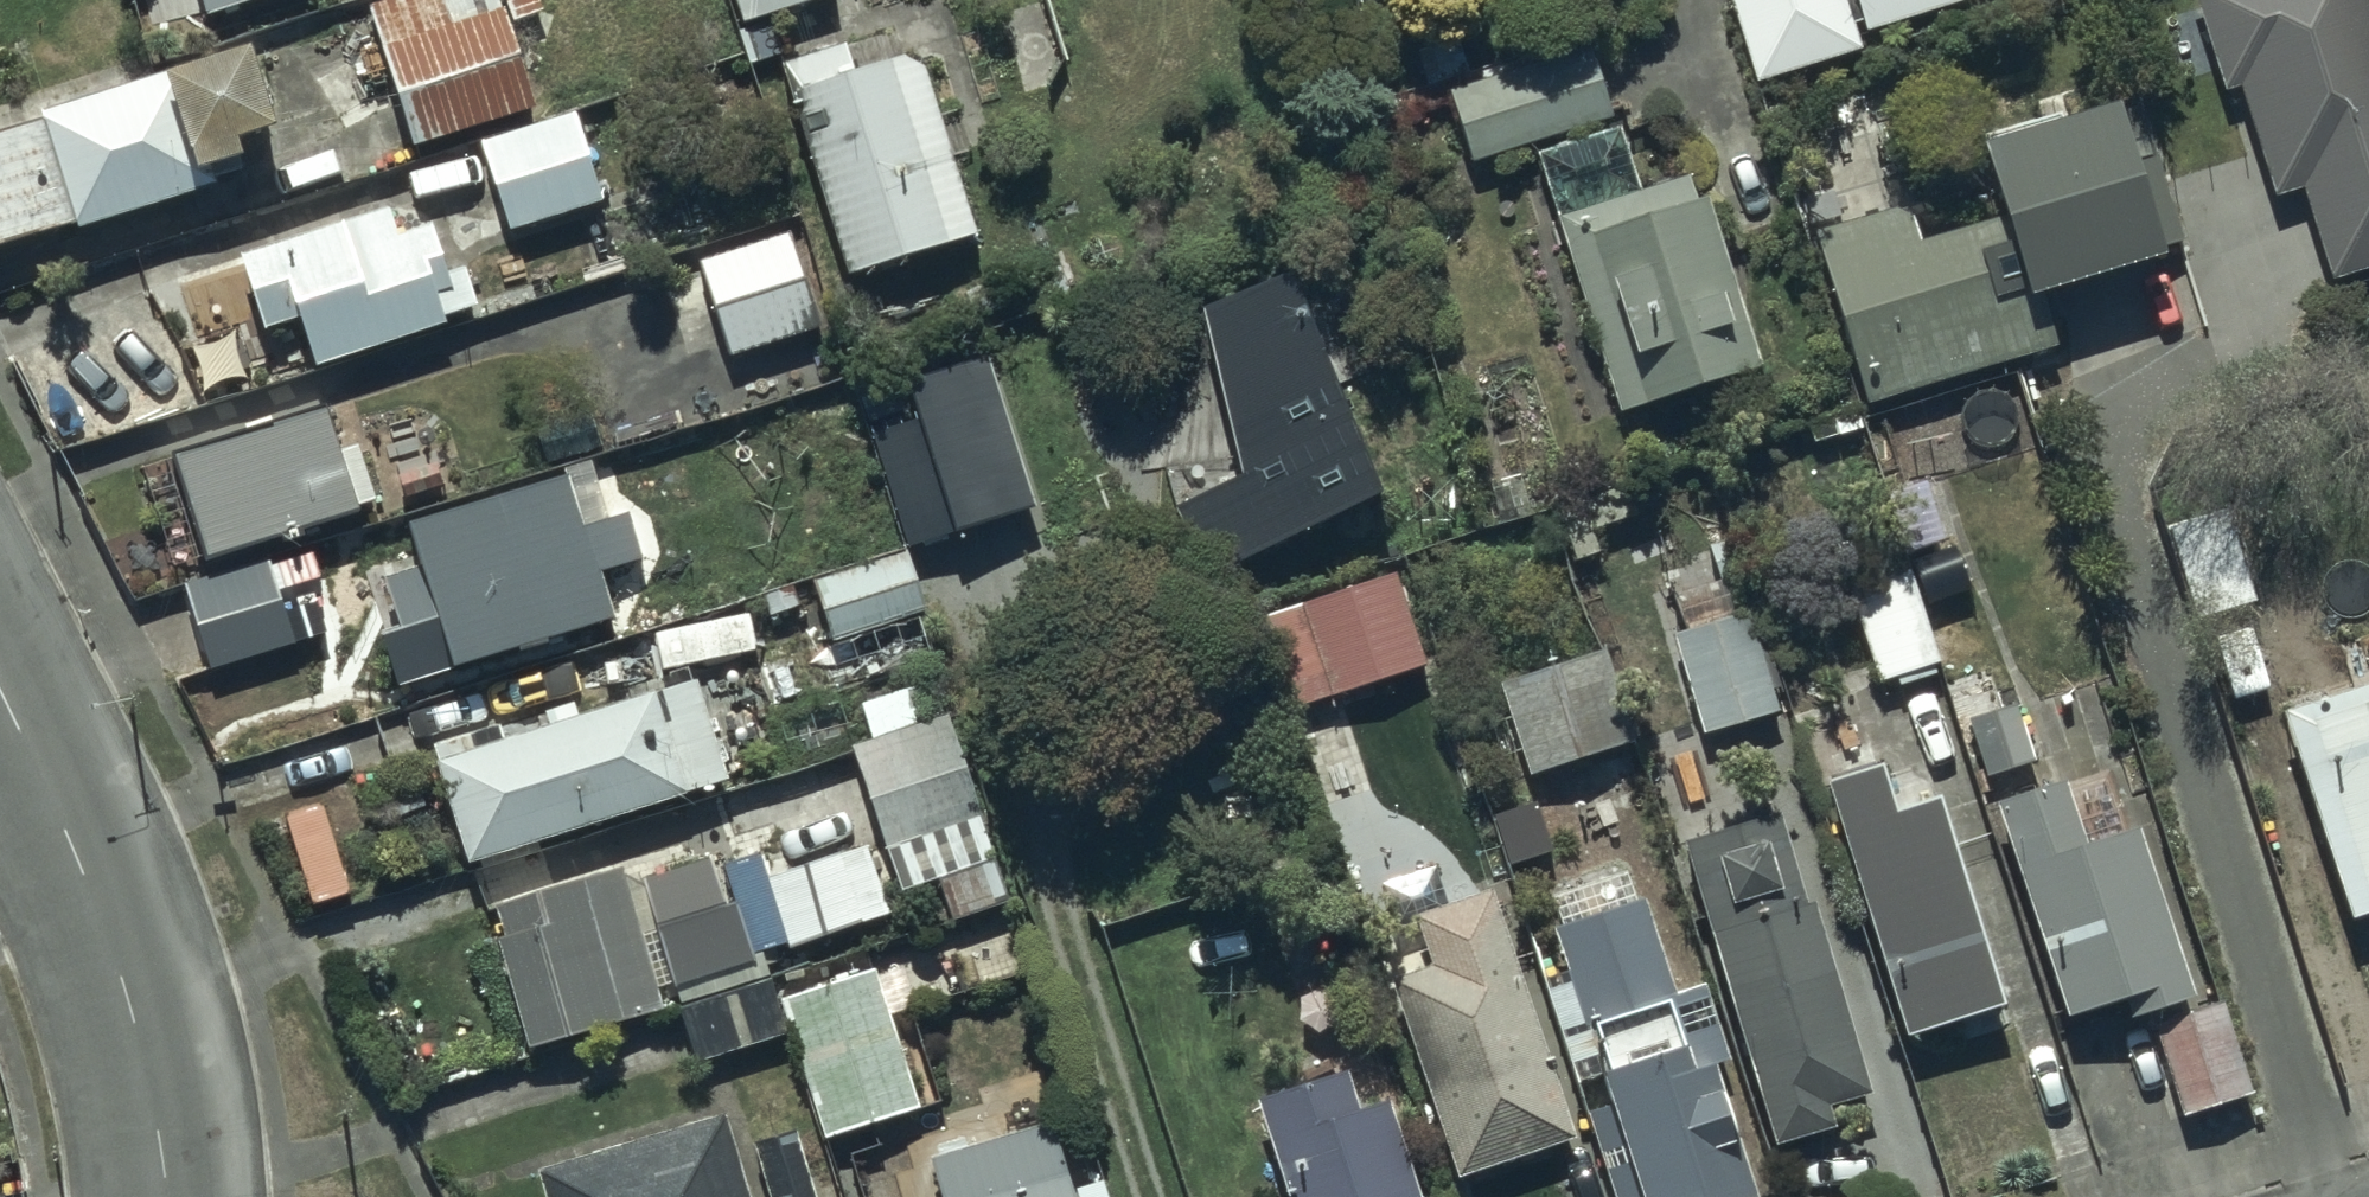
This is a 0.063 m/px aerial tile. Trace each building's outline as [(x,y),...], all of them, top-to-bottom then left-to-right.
[(218,18),(277,0),(212,0),(218,18)] [(373,12),(413,150),(536,114),(511,30),(548,19),(542,0),(415,0),(373,12)] [(839,0),(731,0),(741,31),(839,0)] [(1761,91),(1873,56),(1869,43),(2006,0),(1733,0),(1761,91)] [(2228,99),(2245,94),(2278,204),(2309,195),(2337,289),(2368,279),(2368,0),(2198,0),(2228,99)] [(1592,56),(1455,102),(1478,168),(1614,123),(1592,56)] [(219,195),(216,185),(246,176),(242,161),(281,148),(252,58),(52,122),(56,133),(0,151),(0,264),(219,195)] [(926,74),(861,95),(850,64),(788,85),(854,289),(982,247),(926,74)] [(2197,248),(2155,115),(2124,125),(2121,114),(1982,157),(2033,320),(2174,276),(2168,257),(2197,248)] [(608,205),(580,122),(487,153),(515,236),(608,205)] [(1648,205),(1628,142),(1546,167),(1627,421),(1767,377),(1715,212),(1704,215),(1696,190),(1648,205)] [(411,247),(402,218),(250,268),(273,339),(306,329),(321,377),(452,334),(450,329),(487,317),(475,279),(459,284),(443,237),(411,247)] [(1872,421),(2063,360),(2049,316),(2006,330),(2001,314),(1989,318),(1965,241),(1919,256),(1907,218),(1816,247),(1872,421)] [(792,238),(704,265),(735,364),(823,337),(792,238)] [(1183,525),(1209,588),(1390,517),(1302,293),(1210,326),(1250,493),(1183,525)] [(918,418),(871,433),(908,546),(1032,507),(984,355),(906,380),(918,418)] [(346,464),(330,414),(177,464),(210,566),(379,511),(363,459),(346,464)] [(1592,521),(1634,508),(1625,477),(1554,499),(1571,554),(1599,545),(1592,521)] [(590,538),(575,485),(407,533),(421,581),(390,590),(403,636),(383,641),(400,699),(460,682),(460,679),(625,632),(611,583),(655,571),(642,523),(590,538)] [(1709,532),(1719,569),(1670,583),(1681,620),(1673,622),(1700,720),(1775,699),(1770,680),(1781,677),(1766,621),(1753,624),(1737,566),(1743,565),(1733,526),(1709,532)] [(1905,557),(1845,575),(1874,670),(1935,651),(1905,557)] [(909,563),(817,592),(835,648),(927,618),(909,563)] [(297,651),(271,564),(184,589),(210,677),(297,651)] [(1289,700),(1423,654),(1392,564),(1258,611),(1289,700)] [(1632,729),(1602,638),(1497,673),(1526,764),(1632,729)] [(2280,697),(2349,900),(2368,894),(2368,667),(2280,697)] [(951,911),(1010,892),(949,705),(923,713),(913,681),(864,696),(875,729),(850,737),(896,879),(937,867),(951,911)] [(443,774),(442,774),(471,872),(734,794),(703,690),(507,747),(504,735),(438,755),(443,774)] [(1965,711),(1983,768),(2030,752),(2012,696),(1965,711)] [(1885,754),(1825,772),(1902,1025),(1998,996),(1934,787),(1898,798),(1885,754)] [(2081,832),(2061,770),(1998,791),(2066,1002),(2122,984),(2129,1004),(2191,984),(2137,814),(2081,832)] [(1551,843),(1532,791),(1493,805),(1511,857),(1551,843)] [(1777,803),(1680,831),(1770,1134),(1818,1120),(1817,1115),(1831,1111),(1826,1096),(1865,1085),(1809,893),(1804,894),(1777,803)] [(641,870),(679,994),(769,967),(762,943),(890,904),(868,830),(766,861),(760,840),(722,852),(733,887),(719,892),(707,850),(641,870)] [(655,996),(615,859),(494,894),(502,923),(495,925),(526,1034),(655,996)] [(1629,860),(1551,884),(1561,916),(1553,918),(1567,964),(1549,969),(1579,1066),(1597,1061),(1639,1196),(1722,1196),(1750,1189),(1709,1056),(1731,1049),(1707,972),(1674,982),(1645,884),(1637,886),(1629,860)] [(1572,1126),(1490,877),(1412,902),(1431,958),(1390,971),(1454,1165),(1572,1126)] [(916,1098),(876,965),(783,993),(823,1126),(916,1098)] [(784,1023),(768,972),(677,1000),(693,1052),(739,1038),(784,1023)] [(2152,1017),(2181,1108),(2254,1086),(2225,994),(2152,1017)] [(1421,1191),(1389,1090),(1358,1099),(1345,1057),(1256,1085),(1291,1196),(1402,1196),(1421,1191)] [(722,1105),(536,1160),(547,1196),(750,1196),(722,1105)] [(1045,1113),(928,1148),(942,1196),(1070,1196),(1045,1113)] [(798,1121),(749,1134),(767,1196),(819,1196),(798,1121)]
